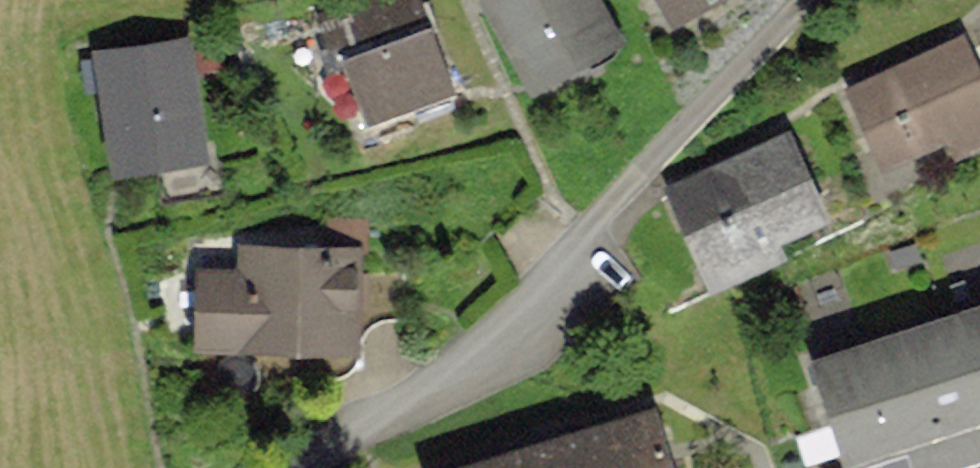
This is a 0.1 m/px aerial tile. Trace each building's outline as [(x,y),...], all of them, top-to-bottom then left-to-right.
[(300,17),(346,132),(445,93),(408,0),(343,0),(300,17)] [(512,101),(611,63),(586,0),(473,0),(512,101)] [(651,26),(704,0),(638,0),(651,26)] [(828,94),(869,187),(979,138),(979,109),(950,40),(828,94)] [(193,41),(98,54),(115,180),(210,167),(193,41)] [(776,138),(649,195),(695,295),(822,238),(776,138)] [(187,264),(187,360),(337,360),(338,264),(187,264)] [(810,467),(952,467),(979,458),(979,303),(777,374),(810,467)] [(431,467),(669,467),(648,401),(431,467)]
